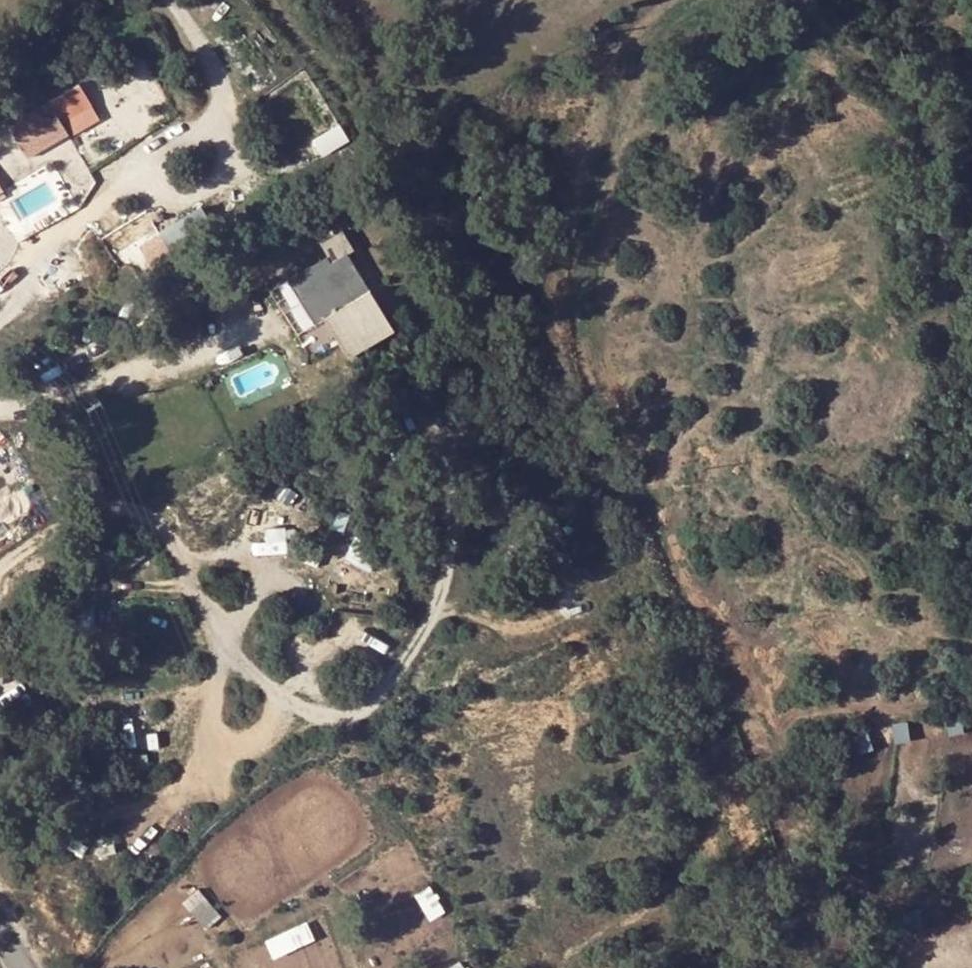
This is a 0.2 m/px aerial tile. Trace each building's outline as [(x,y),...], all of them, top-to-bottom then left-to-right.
[(205,7),(211,15),(220,8),(214,0),(205,7)] [(85,80),(10,119),(29,155),(104,116),(85,80)] [(398,90),(403,99),(415,92),(409,84),(398,90)] [(335,139),(354,171),(363,166),(344,133),(335,139)] [(302,280),(324,318),(370,291),(348,252),(355,248),(344,229),(320,245),(327,257),(330,264),(302,280)] [(330,264),(327,257),(287,280),(312,325),(324,318),(302,280),(330,264)] [(370,291),(324,318),(346,357),(393,331),(370,291)] [(248,528),(277,532),(281,504),(252,500),(248,528)]
